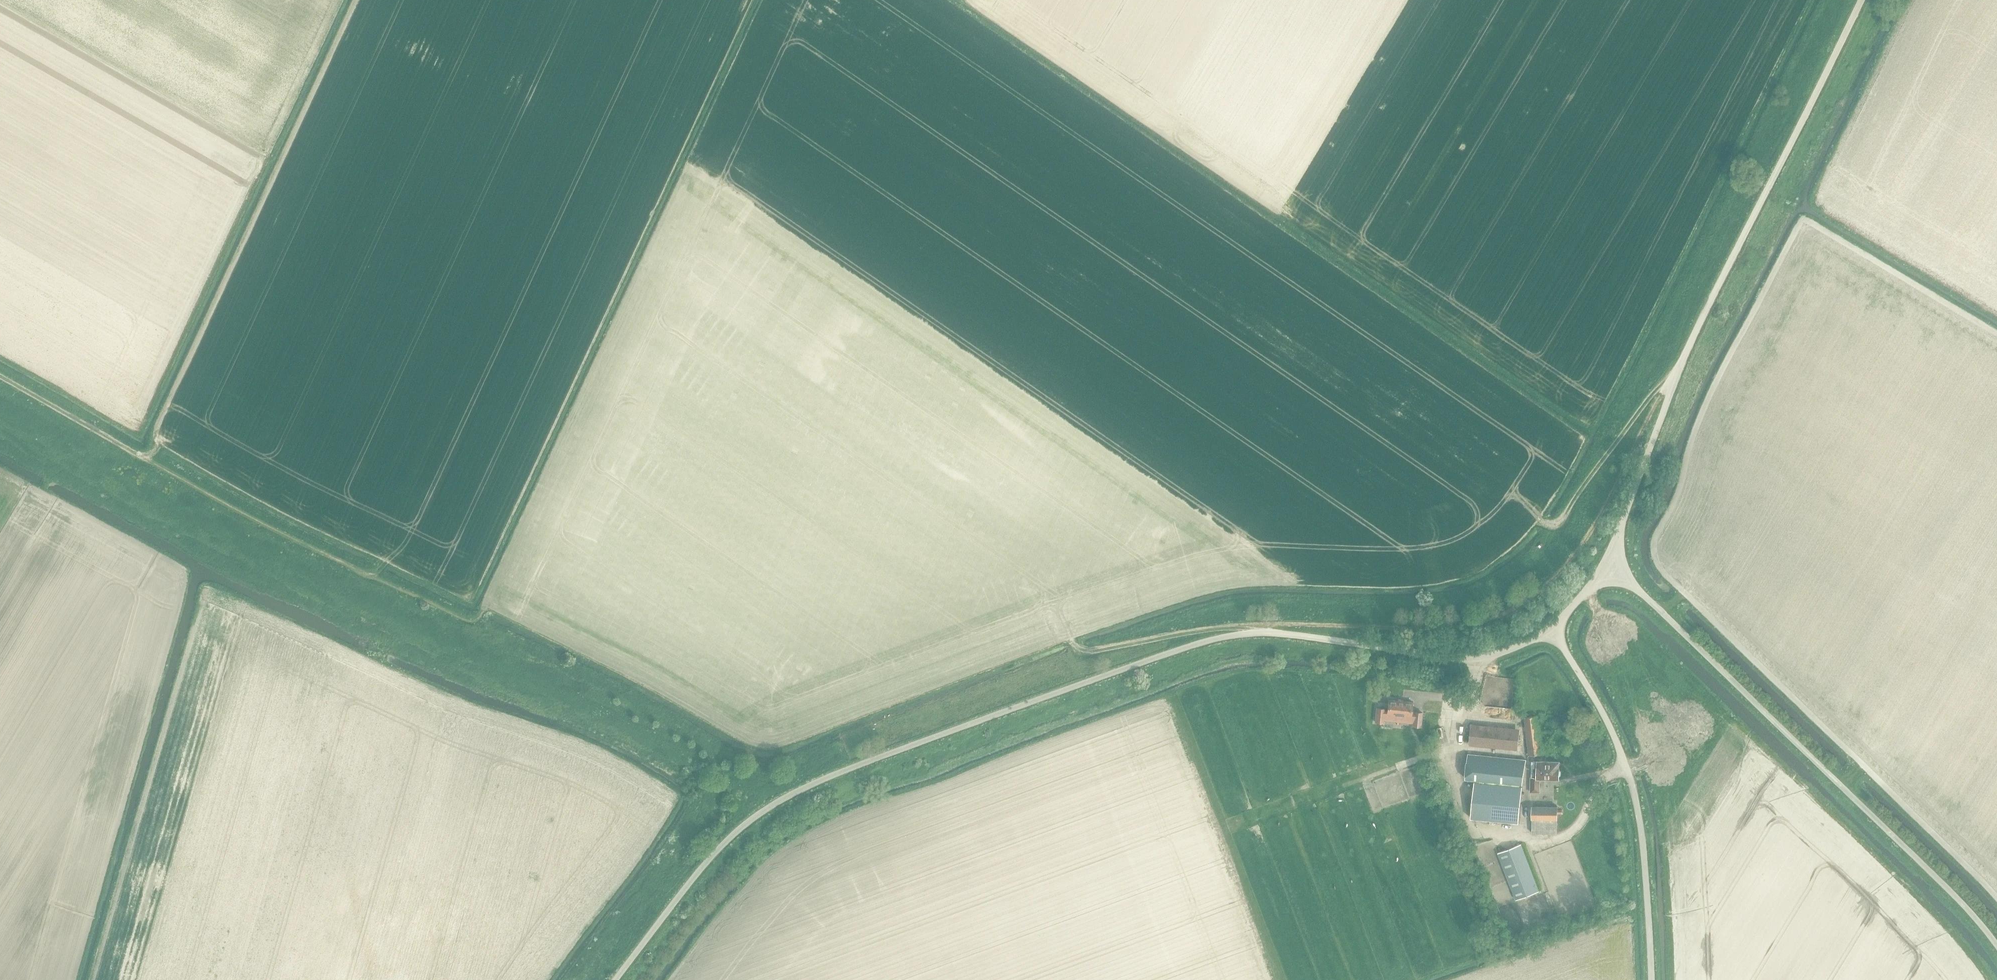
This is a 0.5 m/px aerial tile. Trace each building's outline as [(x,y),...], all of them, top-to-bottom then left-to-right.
[(1487,682),(1514,686),(1515,672),(1489,668),(1487,682)] [(1376,708),(1375,722),(1384,723),(1384,714),(1395,715),(1395,717),(1402,718),(1403,716),(1413,717),(1412,725),(1421,726),(1422,712),(1414,711),(1414,713),(1411,712),(1412,702),(1388,699),(1387,710),(1385,710),(1385,709),(1376,708)] [(1524,717),(1528,754),(1542,753),(1537,716),(1524,717)] [(1469,741),(1518,747),(1520,733),(1471,728),(1469,741)] [(1470,817),(1518,822),(1525,761),(1468,754),(1466,778),(1475,779),(1470,817)] [(1531,784),(1531,791),(1540,792),(1540,784),(1540,778),(1559,779),(1559,776),(1561,775),(1561,771),(1559,769),(1559,762),(1537,761),(1532,761),(1532,777),(1531,777),(1531,784)] [(1558,814),(1562,815),(1562,809),(1558,809),(1558,806),(1532,805),(1531,832),(1557,833),(1558,814)] [(1499,853),(1516,898),(1539,890),(1522,844),(1499,853)]
